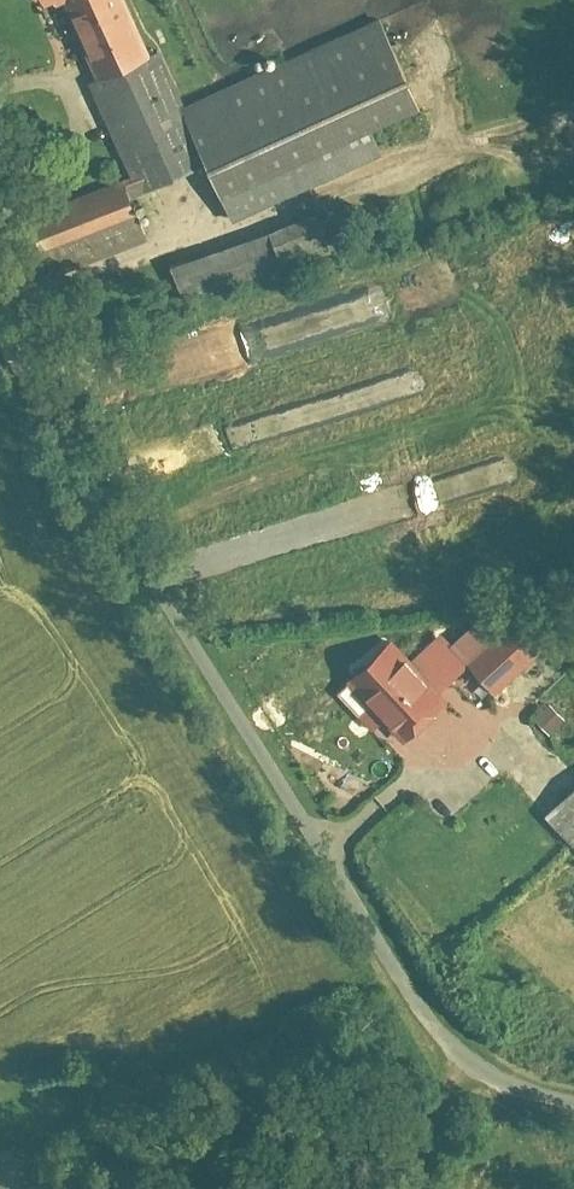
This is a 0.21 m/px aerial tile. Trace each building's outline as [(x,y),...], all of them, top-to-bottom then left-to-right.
[(48,24),(69,16),(140,196),(207,169),(229,225),(429,146),(385,33),(189,110),(145,0),(39,0),(48,24)] [(44,219),(58,258),(147,226),(133,187),(44,219)] [(187,267),(199,305),(339,260),(327,222),(187,267)] [(445,638),(416,666),(400,649),(357,690),(421,757),(462,718),(463,719),(491,692),(496,697),(542,653),(513,622),(465,668),(454,656),(458,652),(445,638)] [(549,703),(533,719),(555,740),(570,724),(549,703)] [(553,817),(573,838),(573,797),(553,817)] [(10,1188),(12,1188),(34,1182),(25,1152),(1,1159),(10,1188)]
